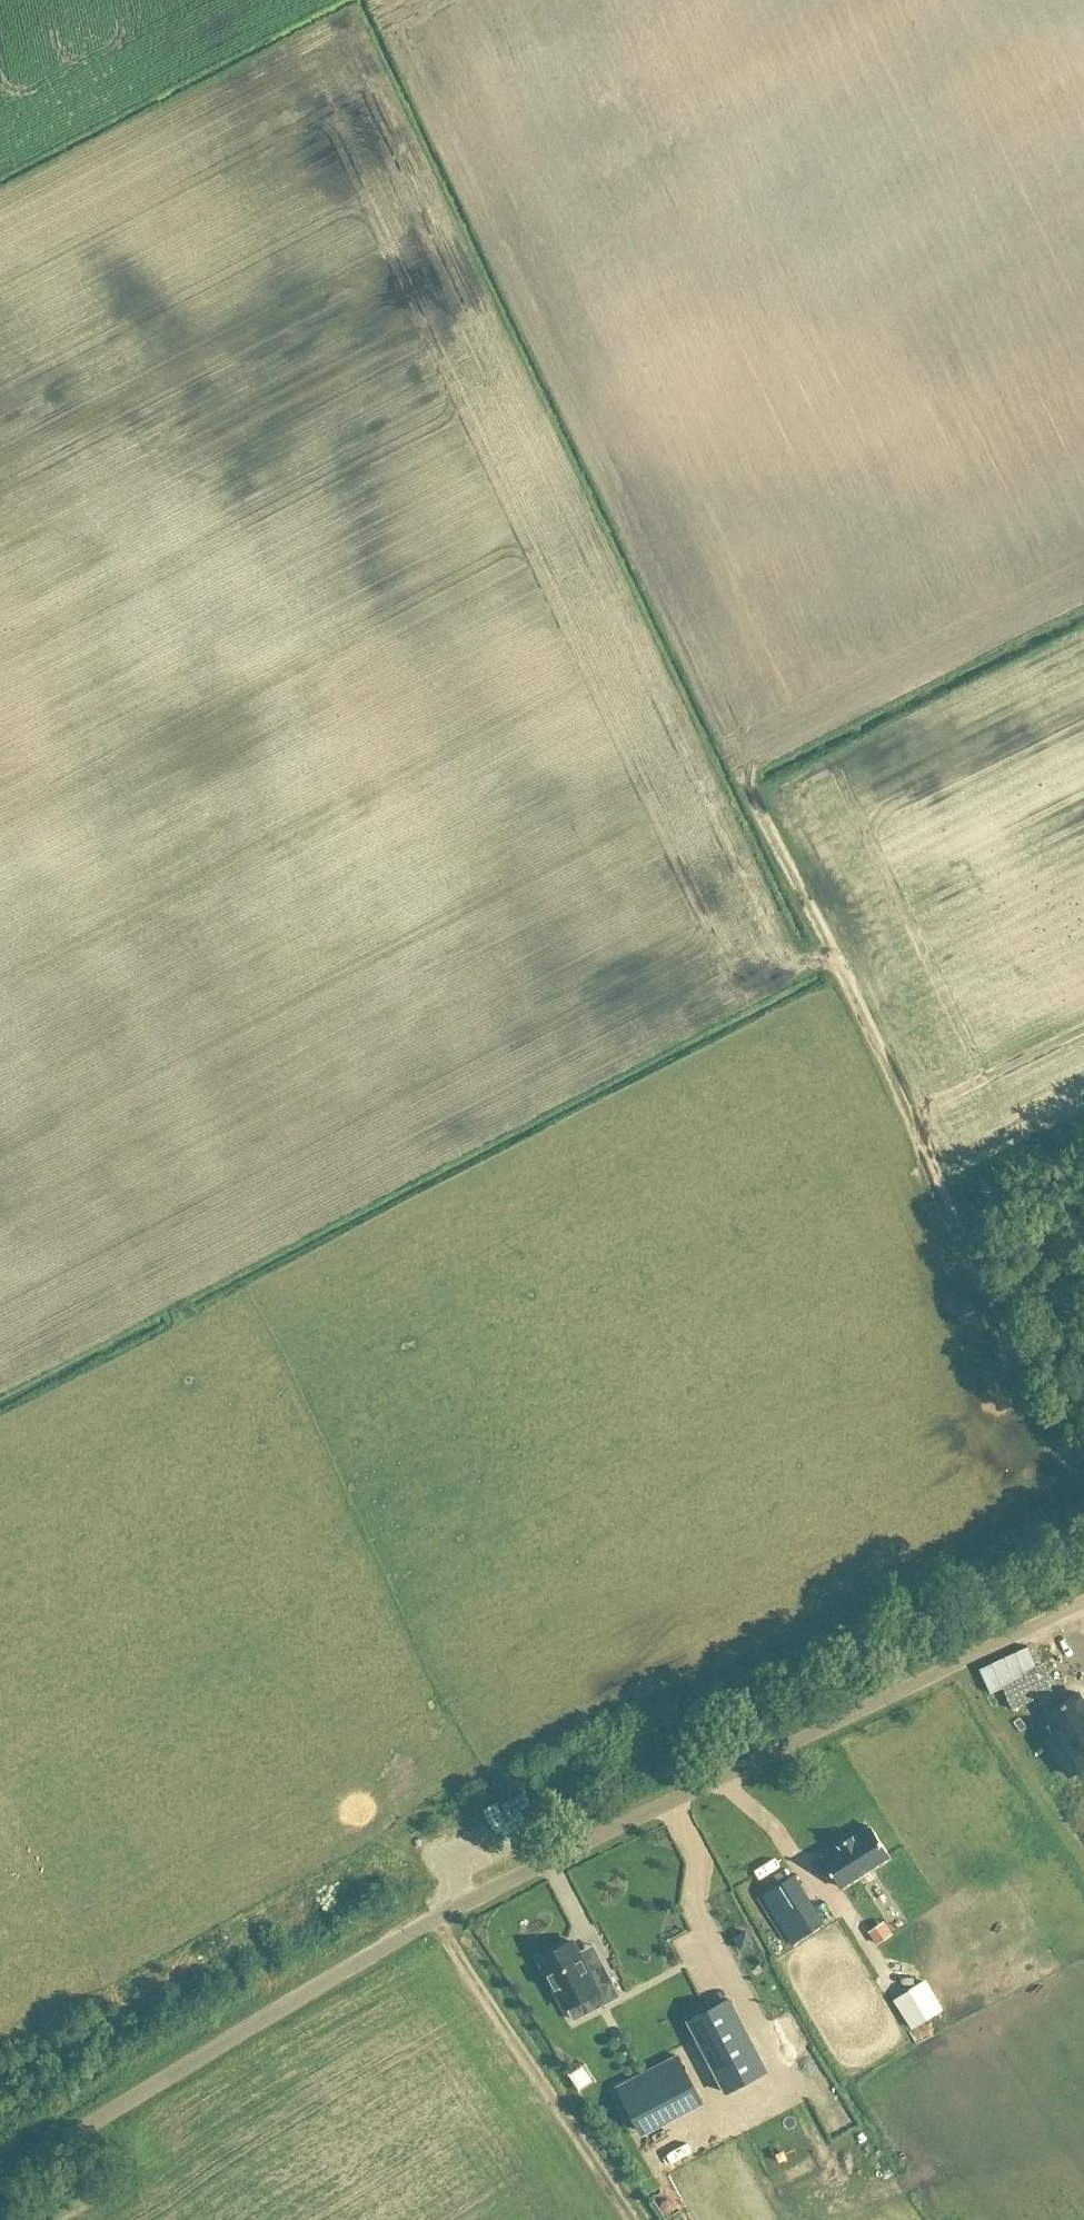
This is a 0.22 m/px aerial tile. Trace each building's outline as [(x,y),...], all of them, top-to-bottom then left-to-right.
[(1050,1704),(1053,1708),(1047,1711),(1059,1731),(1047,1738),(1069,1776),(1083,1767),(1083,1704),(1078,1694),(1073,1697),(1070,1693),(1050,1704)] [(840,1847),(822,1858),(841,1888),(890,1857),(871,1827),(853,1839),(852,1837),(839,1845),(840,1847)] [(794,1876),(762,1896),(793,1944),(825,1924),(794,1876)] [(572,1942),(540,1959),(565,2008),(588,1996),(595,2010),(621,1997),(604,1964),(588,1973),(572,1942)] [(728,2002),(689,2022),(726,2093),(765,2072),(728,2002)]
